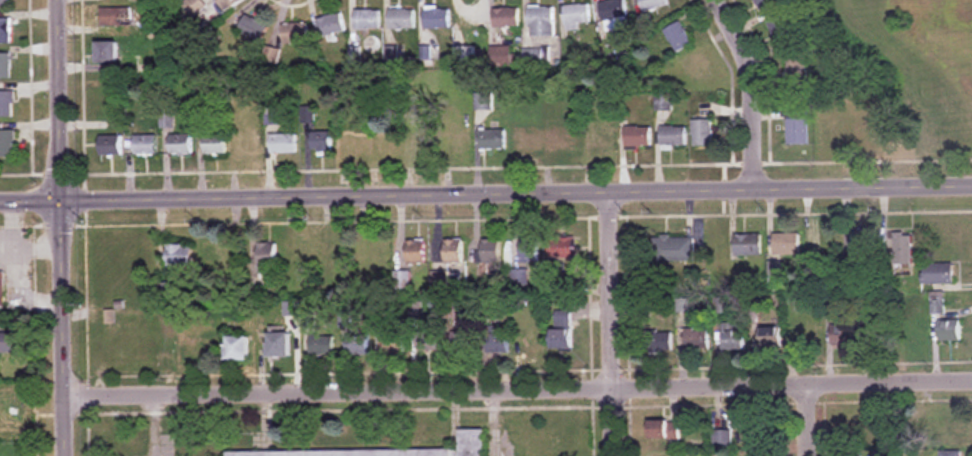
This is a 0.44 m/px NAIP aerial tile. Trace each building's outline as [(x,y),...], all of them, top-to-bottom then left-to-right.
[(9,8),(9,0),(0,0),(0,8),(9,8)] [(224,12),(245,0),(217,0),(224,12)] [(601,20),(627,19),(626,0),(623,0),(600,2),(601,20)] [(667,0),(640,0),(643,12),(668,6),(667,0)] [(764,15),(780,6),(776,0),(755,0),(764,15)] [(581,26),(591,25),(590,5),(564,6),(565,31),(581,30),(581,26)] [(554,37),(554,7),(529,7),(529,37),(554,37)] [(131,26),(131,8),(102,8),(102,26),(131,26)] [(414,9),(388,9),(388,29),(414,29),(414,9)] [(493,9),(493,28),(519,28),(519,9),(493,9)] [(355,29),(380,29),(380,10),(355,10),(355,29)] [(449,29),(449,10),(423,10),(423,29),(449,29)] [(767,23),(781,46),(797,36),(783,13),(767,23)] [(237,31),(258,44),(268,28),(247,14),(237,31)] [(345,33),(342,14),(316,19),(319,38),(345,33)] [(12,44),(12,18),(0,18),(0,44),(12,44)] [(676,53),(693,45),(682,22),(665,30),(676,53)] [(308,24),(283,24),(283,43),(308,43),(308,24)] [(119,64),(119,42),(98,42),(98,64),(119,64)] [(544,67),(544,49),(523,49),(523,67),(544,67)] [(12,79),(12,54),(0,54),(0,79),(12,79)] [(787,58),(787,88),(807,88),(807,58),(787,58)] [(15,92),(0,92),(0,117),(15,117),(15,92)] [(476,95),(476,109),(491,109),(491,95),(476,95)] [(788,112),(788,145),(809,145),(809,112),(788,112)] [(714,120),(694,120),(694,146),(714,146),(714,120)] [(452,128),(452,148),(470,148),(470,128),(452,128)] [(652,128),(626,128),(626,148),(652,148),(652,128)] [(662,148),(687,148),(687,128),(662,128),(662,148)] [(576,129),(550,129),(550,149),(576,149),(576,129)] [(505,149),(505,130),(479,130),(479,149),(505,149)] [(0,131),(0,158),(15,158),(15,131),(0,131)] [(366,152),(366,131),(347,131),(347,152),(366,152)] [(313,132),(313,151),(332,151),(332,132),(313,132)] [(410,151),(433,151),(433,132),(410,132),(410,151)] [(192,155),(192,135),(171,135),(171,155),(192,155)] [(297,135),(270,135),(270,154),(297,154),(297,135)] [(122,156),(122,136),(100,136),(100,156),(122,156)] [(135,136),(135,156),(157,156),(157,136),(135,136)] [(226,155),(226,136),(205,137),(205,155),(226,155)] [(876,232),(850,232),(850,254),(876,254),(876,232)] [(838,233),(812,233),(812,254),(838,254),(838,233)] [(915,266),(915,233),(895,233),(895,266),(915,266)] [(774,255),(802,255),(802,234),(774,234),(774,255)] [(736,235),(736,255),(763,255),(763,235),(736,235)] [(654,262),(693,262),(693,237),(654,237),(654,262)] [(575,238),(552,238),(552,258),(575,258),(575,238)] [(463,239),(445,239),(445,264),(463,264),(463,239)] [(539,263),(539,239),(521,239),(521,263),(539,263)] [(425,240),(408,240),(408,265),(425,265),(425,240)] [(482,264),(501,264),(501,240),(482,240),(482,264)] [(319,266),(335,266),(335,277),(352,277),(352,241),(333,241),(333,250),(319,250),(319,266)] [(276,243),(259,243),(259,267),(276,267),(276,243)] [(314,243),(295,243),(295,249),(284,249),(284,267),(314,267),(314,243)] [(193,244),(168,244),(168,268),(193,268),(193,244)] [(844,275),(856,275),(856,260),(844,260),(844,275)] [(954,264),(923,264),(923,285),(954,285),(954,264)] [(448,271),(432,271),(432,287),(448,287),(448,271)] [(945,316),(945,295),(932,295),(932,316),(945,316)] [(804,297),(786,298),(787,324),(796,323),(797,346),(817,345),(817,325),(805,325),(804,297)] [(457,316),(455,301),(444,302),(446,317),(457,316)] [(571,312),(553,312),(553,350),(571,350),(571,312)] [(316,329),(316,313),(305,313),(305,329),(316,329)] [(896,343),(893,317),(866,320),(869,346),(896,343)] [(832,346),(857,346),(857,319),(832,319),(832,346)] [(939,322),(939,341),(962,341),(962,322),(939,322)] [(745,350),(745,323),(723,323),(723,350),(745,350)] [(761,347),(781,347),(781,328),(761,328),(761,347)] [(489,329),(489,353),(510,353),(510,329),(489,329)] [(684,350),(709,350),(709,330),(684,330),(684,350)] [(418,351),(441,351),(441,332),(418,332),(418,351)] [(475,353),(475,332),(453,332),(453,353),(475,353)] [(22,353),(22,333),(0,333),(0,353),(22,353)] [(405,353),(405,333),(383,333),(383,353),(405,353)] [(649,353),(672,353),(672,333),(649,333),(649,353)] [(291,334),(269,334),(269,358),(291,358),(291,334)] [(311,356),(333,356),(333,335),(311,335),(311,356)] [(369,355),(369,337),(348,337),(348,355),(369,355)] [(217,338),(195,338),(195,362),(217,362),(217,338)] [(250,338),(228,338),(228,362),(250,362),(250,338)] [(679,440),(679,421),(649,421),(649,440),(679,440)] [(750,421),(750,445),(769,445),(769,421),(750,421)] [(485,430),(459,430),(459,450),(228,452),(228,455),(485,455),(485,430)] [(732,450),(732,430),(713,430),(713,450),(732,450)]
